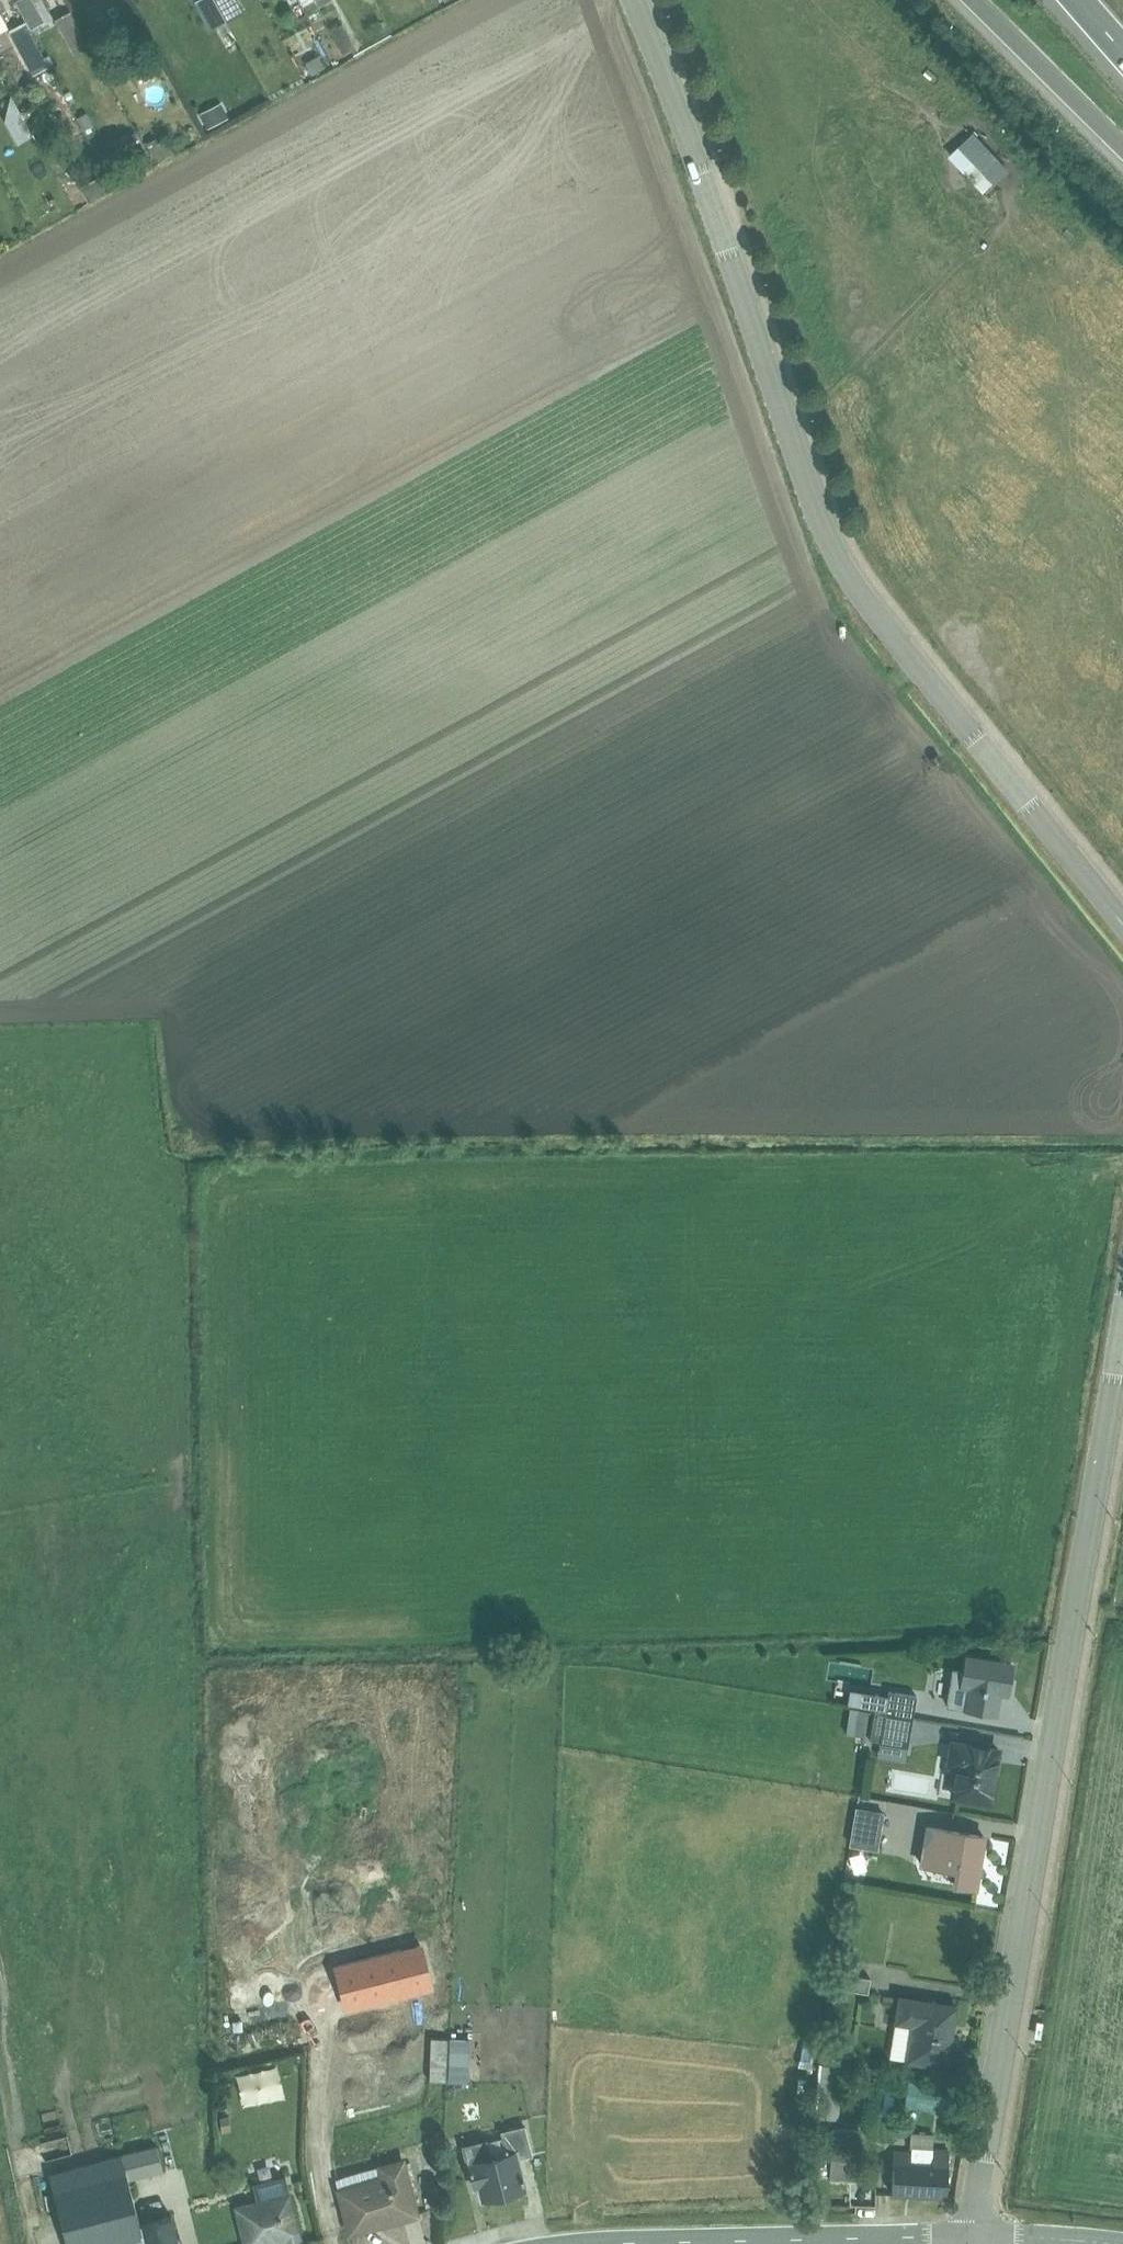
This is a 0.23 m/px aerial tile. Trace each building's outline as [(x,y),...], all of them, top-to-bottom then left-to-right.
[(4,19),(10,15),(1,0),(0,0),(0,13),(4,19)] [(26,22),(31,31),(44,23),(34,4),(39,0),(14,0),(26,22)] [(214,0),(192,0),(194,3),(197,1),(213,28),(226,20),(214,0)] [(226,20),(227,22),(243,13),(237,0),(214,0),(226,20)] [(70,12),(55,21),(74,56),(89,47),(70,12)] [(9,32),(32,76),(47,68),(28,32),(31,31),(26,22),(9,32)] [(330,32),(343,56),(355,49),(342,25),(330,32)] [(318,57),(303,65),(309,78),(325,69),(318,57)] [(20,114),(10,96),(3,122),(17,146),(32,137),(20,114)] [(221,104),(200,115),(208,130),(229,120),(221,104)] [(72,111),(62,116),(74,140),(85,134),(72,111)] [(1010,173),(973,134),(949,157),(985,196),(987,194),(991,199),(999,192),(995,187),(1010,173)] [(105,173),(68,195),(77,211),(114,190),(105,173)] [(995,1716),(1001,1682),(1009,1684),(1012,1666),(964,1659),(962,1671),(953,1670),(947,1708),(995,1716)] [(886,1715),(914,1720),(918,1698),(890,1694),(886,1715)] [(914,1720),(886,1715),(874,1713),(870,1742),(881,1744),(879,1752),(908,1758),(914,1720)] [(950,1797),(990,1804),(998,1752),(949,1744),(946,1769),(953,1770),(950,1797)] [(878,1853),(885,1815),(856,1810),(851,1848),(878,1853)] [(953,1887),(976,1890),(984,1838),(925,1829),(919,1868),(954,1874),(953,1887)] [(871,1981),(843,1976),(840,1991),(868,1996),(871,1981)] [(906,2063),(947,2070),(956,2009),(898,1999),(894,2026),(895,2026),(890,2060),(906,2062),(906,2063)] [(447,2041),(431,2040),(430,2083),(445,2084),(447,2041)] [(812,2069),(816,2042),(802,2040),(798,2067),(812,2069)] [(850,2057),(847,2043),(833,2046),(837,2061),(850,2057)] [(278,2070),(235,2074),(239,2108),(281,2103),(278,2070)] [(943,2112),(944,2089),(906,2088),(905,2110),(943,2112)] [(830,2180),(825,2180),(825,2187),(857,2189),(861,2127),(833,2125),(832,2146),(822,2146),(822,2163),(831,2164),(830,2180)] [(519,2162),(532,2158),(525,2128),(501,2134),(506,2155),(491,2159),(488,2142),(464,2148),(474,2191),(479,2190),(483,2203),(527,2193),(519,2162)] [(156,2146),(49,2174),(67,2243),(182,2243),(180,2235),(177,2236),(171,2216),(138,2224),(127,2180),(162,2171),(156,2146)] [(893,2197),(946,2200),(948,2153),(911,2152),(911,2154),(895,2153),(893,2197)] [(417,2216),(402,2161),(377,2168),(377,2170),(336,2181),(349,2233),(366,2229),(370,2224),(374,2223),(375,2227),(417,2216)] [(289,2192),(235,2207),(244,2243),(274,2243),(285,2241),(286,2243),(302,2243),(289,2192)]
